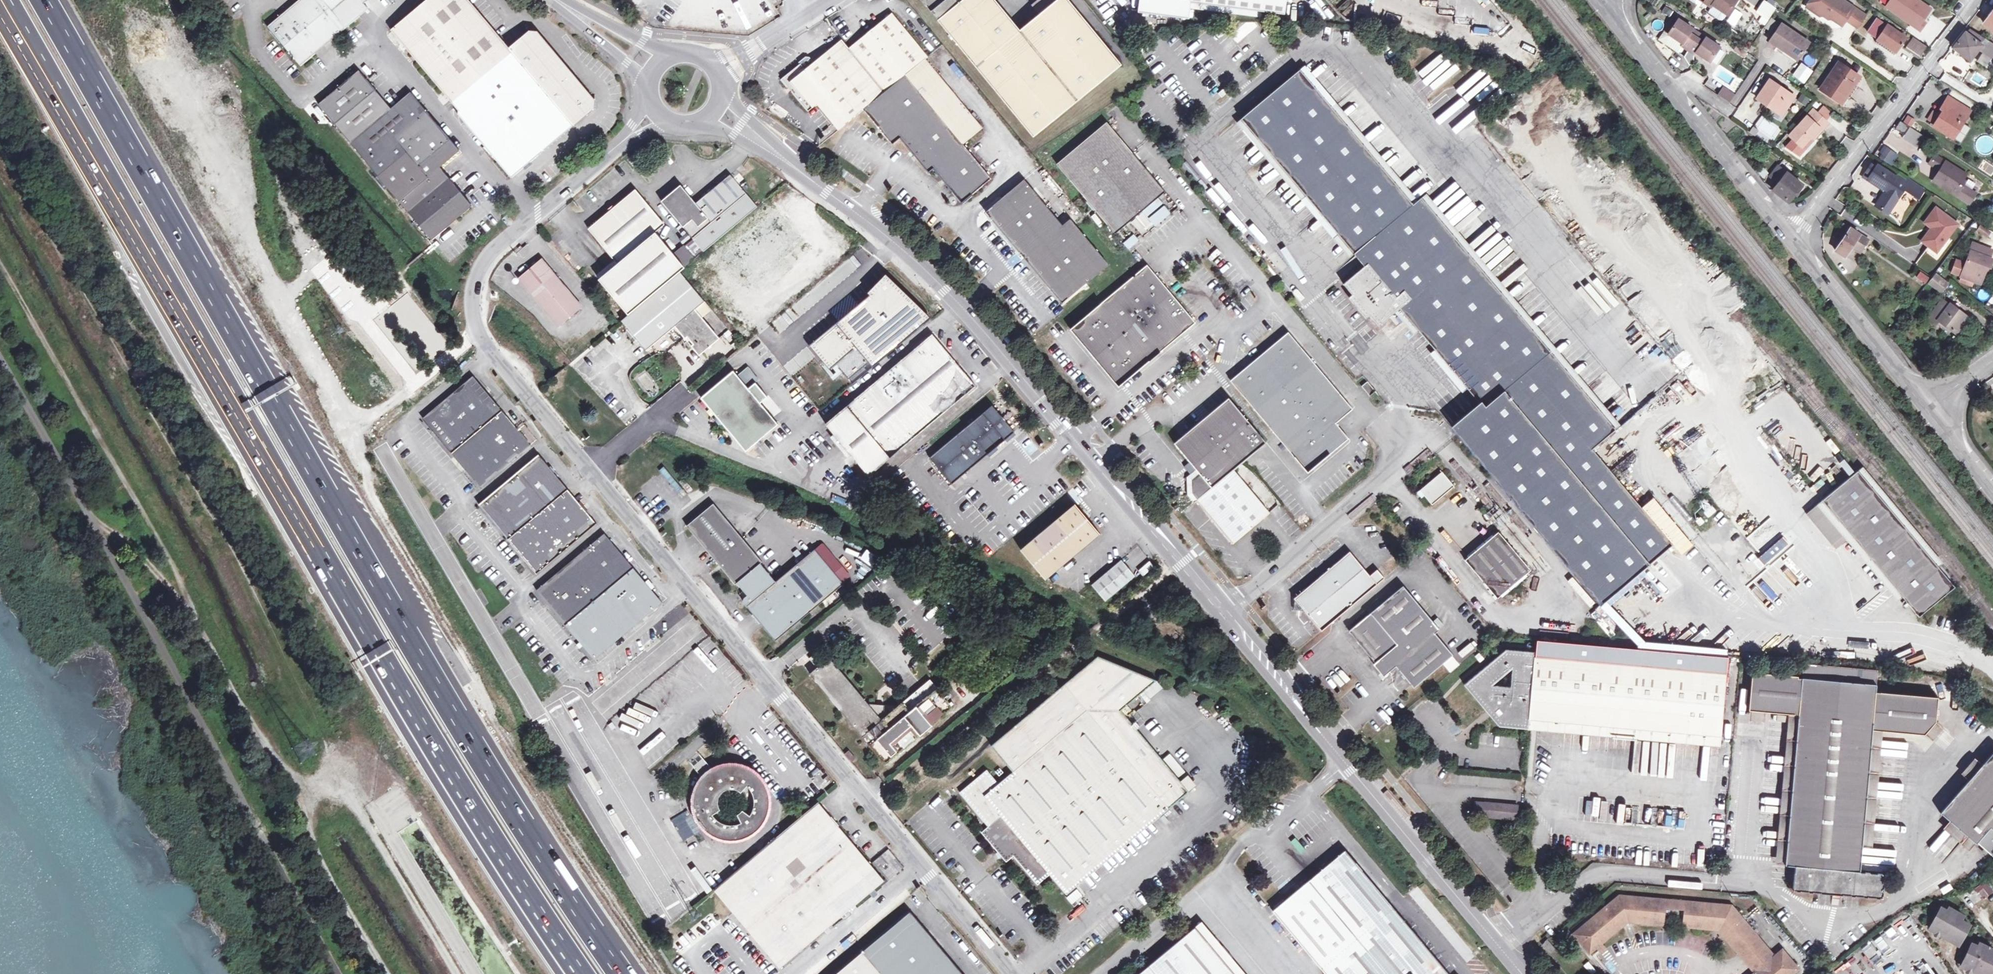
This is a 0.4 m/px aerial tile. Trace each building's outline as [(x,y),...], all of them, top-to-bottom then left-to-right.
[(268,26),(299,66),(371,11),(364,3),(369,0),(302,0),(268,26)] [(595,100),(537,30),(529,30),(508,47),(468,0),(427,0),(391,30),(459,112),(459,115),(511,177),(595,107),(595,100)] [(1020,30),(995,0),(922,0),(978,69),(1034,136),(1046,127),(1122,65),(1069,0),(1057,0),(1020,30)] [(1191,2),(1263,11),(1285,14),(1287,0),(1140,0),(1139,12),(1189,18),(1190,8),(1191,2)] [(1711,7),(1712,5),(1726,14),(1736,0),(1699,0),(1711,7)] [(1843,0),(1810,0),(1806,6),(1820,16),(1826,15),(1842,26),(1846,19),(1858,28),(1866,16),(1843,0)] [(1886,7),(1920,30),(1925,23),(1922,21),(1930,9),(1918,0),(1891,0),(1886,7)] [(1263,11),(1191,2),(1190,8),(1262,17),(1263,11)] [(1763,14),(1770,18),(1774,11),(1763,4),(1759,11),(1763,14)] [(1726,14),(1712,5),(1711,7),(1709,9),(1723,19),(1726,14)] [(1992,30),(1992,11),(1984,23),(1992,30)] [(926,59),(928,57),(892,14),(873,29),(849,48),(885,93),(926,59)] [(1765,25),(1770,18),(1763,14),(1758,21),(1765,25)] [(1667,35),(1678,20),(1673,17),(1662,33),(1657,41),(1675,53),(1679,47),(1680,45),(1667,35)] [(1879,40),(1878,41),(1893,50),(1896,52),(1905,38),(1877,18),(1868,32),(1879,40)] [(1678,19),(1678,20),(1667,35),(1680,45),(1679,47),(1687,52),(1693,56),(1694,56),(1695,54),(1709,64),(1720,47),(1678,19)] [(1769,41),(1797,60),(1808,43),(1780,24),(1769,41)] [(1992,58),(1992,55),(1992,44),(1970,29),(1953,50),(1958,55),(1961,53),(1969,59),(1977,49),(1983,52),(1992,58)] [(1906,47),(1919,57),(1925,47),(1912,38),(1906,47)] [(864,110),(885,93),(849,48),(842,40),(814,63),(810,57),(807,57),(800,62),(801,64),(782,78),(809,111),(818,104),(839,130),(864,110)] [(1893,50),(1878,41),(1877,43),(1891,53),(1893,50)] [(1734,48),(1744,55),(1746,52),(1736,45),(1734,48)] [(1693,56),(1687,52),(1683,57),(1688,64),(1692,62),(1693,56)] [(1985,67),(1992,58),(1983,52),(1976,61),(1985,67)] [(1802,63),(1814,66),(1816,58),(1804,55),(1802,63)] [(885,93),(864,110),(893,145),(901,138),(929,172),(934,168),(962,202),(991,179),(963,144),(983,128),(926,59),(885,93)] [(1803,84),(1811,69),(1798,62),(1790,76),(1803,84)] [(1838,64),(1833,71),(1842,76),(1847,69),(1838,64)] [(1820,90),(1836,100),(1841,103),(1846,96),(1853,85),(1858,77),(1847,69),(1842,76),(1833,71),(1820,90)] [(432,240),(472,205),(440,167),(459,150),(411,92),(391,108),(359,70),(319,104),(432,240)] [(1367,265),(1364,268),(1343,286),(1351,295),(1351,298),(1351,302),(1355,308),(1359,312),(1362,315),(1366,317),(1370,318),(1378,328),(1399,311),(1482,410),(1454,433),(1600,607),(1662,555),(1672,546),(1593,451),(1616,431),(1420,199),(1412,205),(1299,70),(1240,120),(1353,255),(1365,246),(1373,254),(1364,261),(1367,265)] [(1756,99),(1766,106),(1768,103),(1783,112),(1793,97),(1769,80),(1756,99)] [(1853,85),(1846,96),(1849,97),(1856,87),(1853,85)] [(1734,96),(1722,88),(1717,95),(1729,103),(1734,96)] [(1940,118),(1936,124),(1935,127),(1951,137),(1961,122),(1963,123),(1969,114),(1958,107),(1959,105),(1948,99),(1941,110),(1944,112),(1940,118)] [(1781,115),(1783,112),(1768,103),(1766,106),(1781,115)] [(1824,109),(1818,115),(1824,120),(1829,114),(1824,109)] [(1802,148),(1819,129),(1821,131),(1827,123),(1824,120),(1818,115),(1814,112),(1808,119),(1806,117),(1789,136),(1791,137),(1802,148)] [(1929,120),(1936,124),(1940,118),(1932,114),(1929,120)] [(1900,121),(1895,130),(1903,135),(1908,126),(1900,121)] [(1128,222),(1164,191),(1105,122),(1055,164),(1114,234),(1128,222)] [(1917,144),(1922,135),(1908,126),(1903,135),(1917,144)] [(1803,149),(1802,148),(1791,137),(1785,143),(1798,155),(1803,149)] [(1883,145),(1876,156),(1888,164),(1896,152),(1883,145)] [(1929,163),(1939,170),(1935,177),(1937,178),(1934,182),(1968,203),(1974,193),(1959,183),(1964,174),(1934,154),(1929,163)] [(1875,167),(1870,164),(1862,175),(1886,190),(1876,205),(1888,213),(1904,188),(1918,197),(1923,189),(1908,180),(1907,181),(1905,184),(1894,177),(1895,176),(1877,164),(1875,167)] [(1762,176),(1767,172),(1761,165),(1756,169),(1762,176)] [(1769,177),(1777,183),(1772,190),(1788,202),(1801,185),(1777,166),(1769,177)] [(1905,184),(1907,181),(1896,174),(1895,176),(1894,177),(1905,184)] [(757,207),(730,175),(696,203),(680,186),(661,201),(694,240),(685,247),(695,259),(757,207)] [(995,223),(1023,257),(1061,225),(1022,180),(985,212),(995,223)] [(628,315),(680,272),(684,268),(656,233),(665,225),(636,190),(589,229),(618,264),(599,279),(628,315)] [(1931,228),(1921,241),(1935,252),(1957,224),(1935,208),(1924,222),(1931,228)] [(1061,225),(1023,257),(1043,280),(1062,303),(1107,265),(1068,219),(1061,225)] [(1853,244),(1862,249),(1868,240),(1843,223),(1834,236),(1841,242),(1836,250),(1845,256),(1850,248),(1853,244)] [(1127,248),(1137,240),(1132,234),(1122,242),(1127,248)] [(1990,267),(1992,260),(1992,259),(1990,258),(1992,250),(1972,242),(1965,264),(1961,275),(1974,280),(1984,277),(1986,271),(1987,266),(1990,267)] [(1859,253),(1862,249),(1853,244),(1850,248),(1859,253)] [(1365,246),(1353,255),(1364,268),(1367,265),(1364,261),(1373,254),(1365,246)] [(558,327),(583,307),(542,259),(518,278),(558,327)] [(1961,275),(1965,264),(1958,261),(1954,273),(1961,275)] [(1118,386),(1195,322),(1148,265),(1134,277),(1071,328),(1095,357),(1118,386)] [(1916,276),(1925,282),(1928,277),(1919,271),(1916,276)] [(680,272),(628,315),(621,321),(637,340),(646,350),(675,326),(694,310),(705,301),(680,272)] [(874,367),(931,319),(886,274),(866,292),(869,295),(810,345),(830,369),(836,364),(849,379),(869,362),(874,367)] [(1941,290),(1947,282),(1935,274),(1930,282),(1941,290)] [(1929,318),(1935,323),(1938,319),(1956,333),(1968,317),(1950,303),(1949,304),(1942,299),(1929,318)] [(694,310),(701,318),(712,310),(705,301),(694,310)] [(701,318),(694,310),(675,326),(685,338),(688,336),(694,344),(692,346),(699,355),(718,338),(701,318)] [(1229,381),(1292,457),(1322,460),(1347,439),(1335,424),(1352,410),(1287,333),(1229,381)] [(825,423),(827,425),(831,430),(834,434),(852,455),(869,475),(976,386),(959,365),(950,355),(932,334),(825,423)] [(953,352),(950,355),(959,365),(962,363),(953,352)] [(737,375),(748,388),(755,382),(758,379),(747,366),(737,375)] [(1570,368),(1566,371),(1613,426),(1616,423),(1570,368)] [(776,421),(772,417),(760,403),(768,396),(755,382),(748,388),(737,375),(733,370),(701,397),(745,451),(778,424),(776,421)] [(531,446),(473,376),(424,418),(481,487),(531,446)] [(1370,398),(1375,393),(1367,383),(1362,388),(1370,398)] [(768,396),(760,403),(772,417),(779,411),(780,411),(768,396)] [(1266,443),(1228,398),(1204,418),(1174,443),(1193,466),(1196,470),(1186,478),(1186,495),(1193,503),(1196,501),(1233,471),(1266,443)] [(1015,432),(993,406),(929,458),(952,484),(1015,432)] [(852,455),(834,434),(830,437),(848,459),(852,455)] [(1033,457),(1040,452),(1027,436),(1020,442),(1033,457)] [(597,524),(539,455),(480,504),(537,573),(597,524)] [(1322,460),(1292,457),(1306,474),(1322,460)] [(1918,618),(1954,588),(1956,585),(1860,469),(1821,501),(1918,618)] [(1233,471),(1196,501),(1232,545),(1269,514),(1233,471)] [(1454,486),(1442,472),(1420,490),(1431,505),(1454,486)] [(1623,476),(1618,480),(1625,490),(1630,486),(1623,476)] [(744,590),(748,595),(753,601),(747,606),(776,641),(844,584),(815,549),(776,581),(761,562),(762,561),(713,503),(687,526),(735,584),(737,582),(744,590)] [(1710,504),(1702,512),(1707,518),(1715,511),(1710,504)] [(1100,535),(1075,505),(1022,550),(1046,580),(1100,535)] [(1531,570),(1499,532),(1465,559),(1497,598),(1531,570)] [(663,602),(605,533),(537,590),(594,659),(663,602)] [(1299,607),(1305,613),(1321,632),(1384,579),(1377,571),(1370,577),(1349,552),(1293,599),(1294,600),(1299,607)] [(1135,577),(1122,560),(1092,585),(1105,601),(1135,577)] [(1141,575),(1153,566),(1148,560),(1136,569),(1141,575)] [(1375,663),(1373,665),(1379,672),(1383,676),(1396,666),(1413,687),(1452,655),(1434,634),(1439,630),(1403,587),(1349,632),(1375,663)] [(1299,607),(1294,600),(1294,612),(1305,613),(1299,607)] [(1055,641),(1057,635),(1045,630),(1043,635),(1055,641)] [(1212,646),(1218,653),(1226,647),(1220,640),(1212,646)] [(1461,657),(1474,648),(1469,642),(1456,651),(1461,657)] [(1720,737),(1726,674),(1534,657),(1535,652),(1506,649),(1464,685),(1499,727),(1528,730),(1529,720),(1720,737)] [(1049,874),(1066,894),(1079,883),(1075,878),(1149,816),(1154,821),(1189,792),(1162,760),(1120,710),(1156,680),(1098,657),(991,746),(1012,772),(998,784),(986,769),(959,792),(988,827),(982,833),(1006,862),(1013,856),(1037,884),(1049,874)] [(886,765),(953,709),(930,681),(884,719),(884,706),(869,705),(829,658),(809,674),(886,765)] [(1803,663),(1802,677),(1875,684),(1876,670),(1803,663)] [(1875,684),(1802,677),(1797,677),(1797,676),(1752,672),(1749,710),(1798,714),(1785,865),(1795,866),(1793,891),(1821,893),(1882,899),(1885,874),(1860,872),(1873,731),(1925,735),(1935,722),(1938,697),(1876,691),(1876,684),(1875,684)] [(1529,720),(1528,730),(1720,746),(1720,737),(1529,720)] [(325,732),(331,745),(342,740),(336,727),(325,732)] [(851,763),(855,760),(849,752),(844,755),(851,763)] [(1939,812),(1976,843),(1992,857),(1992,752),(1939,812)] [(688,761),(704,780),(705,778),(708,776),(710,774),(713,772),(698,753),(688,761)] [(1196,786),(1169,754),(1162,760),(1189,792),(1196,786)] [(699,788),(697,794),(696,800),(696,807),(697,813),(700,820),(704,826),(709,831),(712,833),(719,836),(724,838),(729,839),(735,838),(741,837),(747,835),(753,831),(758,826),(762,820),(766,813),(767,807),(767,801),(766,795),(764,789),(761,783),(757,779),(752,774),(745,770),(736,768),(730,767),(723,768),(719,769),(713,772),(710,774),(708,776),(705,778),(704,780),(701,783),(699,788)] [(1574,818),(1623,825),(1626,802),(1592,797),(1591,800),(1577,798),(1574,818)] [(1475,815),(1516,819),(1518,805),(1476,801),(1475,815)] [(779,968),(884,881),(818,803),(714,891),(742,924),(779,968)] [(1075,878),(1079,883),(1154,821),(1149,816),(1075,878)] [(1405,923),(1393,908),(1345,851),(1286,900),(1273,911),(1325,973),(1343,973),(1405,923)] [(1992,890),(1984,879),(1972,890),(1980,900),(1992,890)] [(1943,894),(1953,888),(1949,883),(1940,888),(1943,894)] [(1740,953),(1758,938),(1737,912),(1732,905),(1620,896),(1573,935),(1590,954),(1625,924),(1633,922),(1663,924),(1665,908),(1685,909),(1683,926),(1716,929),(1721,931),(1740,953)] [(1938,929),(1936,932),(1943,936),(1956,943),(1959,937),(1962,938),(1969,925),(1960,920),(1962,916),(1948,908),(1946,911),(1939,908),(1931,925),(1938,929)] [(1067,915),(1070,921),(1082,915),(1079,909),(1067,915)] [(911,913),(837,973),(961,973),(911,913)] [(1405,923),(1343,973),(1448,973),(1405,923)] [(1138,973),(1235,973),(1233,972),(1195,926),(1138,973)] [(1890,956),(1905,946),(1893,927),(1877,937),(1890,956)] [(1758,938),(1740,953),(1747,962),(1765,945),(1758,938)] [(1550,955),(1555,949),(1548,940),(1542,945),(1550,955)] [(1963,962),(1970,965),(1967,970),(1968,970),(1971,972),(1975,973),(1978,973),(1979,972),(1982,973),(1991,973),(1992,971),(1992,956),(1992,955),(1992,953),(1992,949),(1980,943),(1978,947),(1972,944),(1963,962)] [(1747,962),(1755,971),(1752,973),(1789,973),(1774,956),(1765,945),(1747,962)] [(1774,956),(1789,973),(1791,973),(1799,968),(1783,948),(1774,956)] [(1609,973),(1616,969),(1611,962),(1604,967),(1609,973)]
